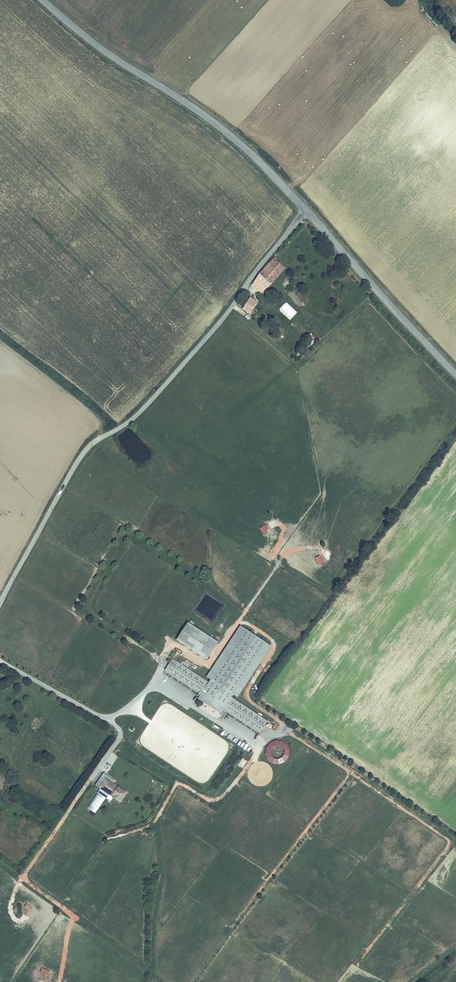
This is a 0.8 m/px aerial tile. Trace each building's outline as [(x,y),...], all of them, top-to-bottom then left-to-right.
[(253,285),(255,287),(263,279),(270,284),(284,268),(274,259),(260,274),(253,285)] [(263,279),(255,287),(262,293),(270,284),(263,279)] [(250,313),(256,302),(250,298),(243,309),(250,313)] [(259,529),(263,535),(268,532),(264,526),(259,529)] [(320,556),(314,557),(317,565),(322,563),(320,556)] [(217,642),(188,622),(177,640),(207,658),(217,642)] [(204,678),(172,656),(163,669),(200,693),(197,698),(221,713),(224,709),(261,733),(267,720),(236,698),(270,646),(239,624),(204,678)] [(283,738),(263,746),(270,766),(291,759),(283,738)] [(97,787),(99,788),(87,808),(95,814),(107,795),(120,803),(127,792),(104,777),(97,787)]
